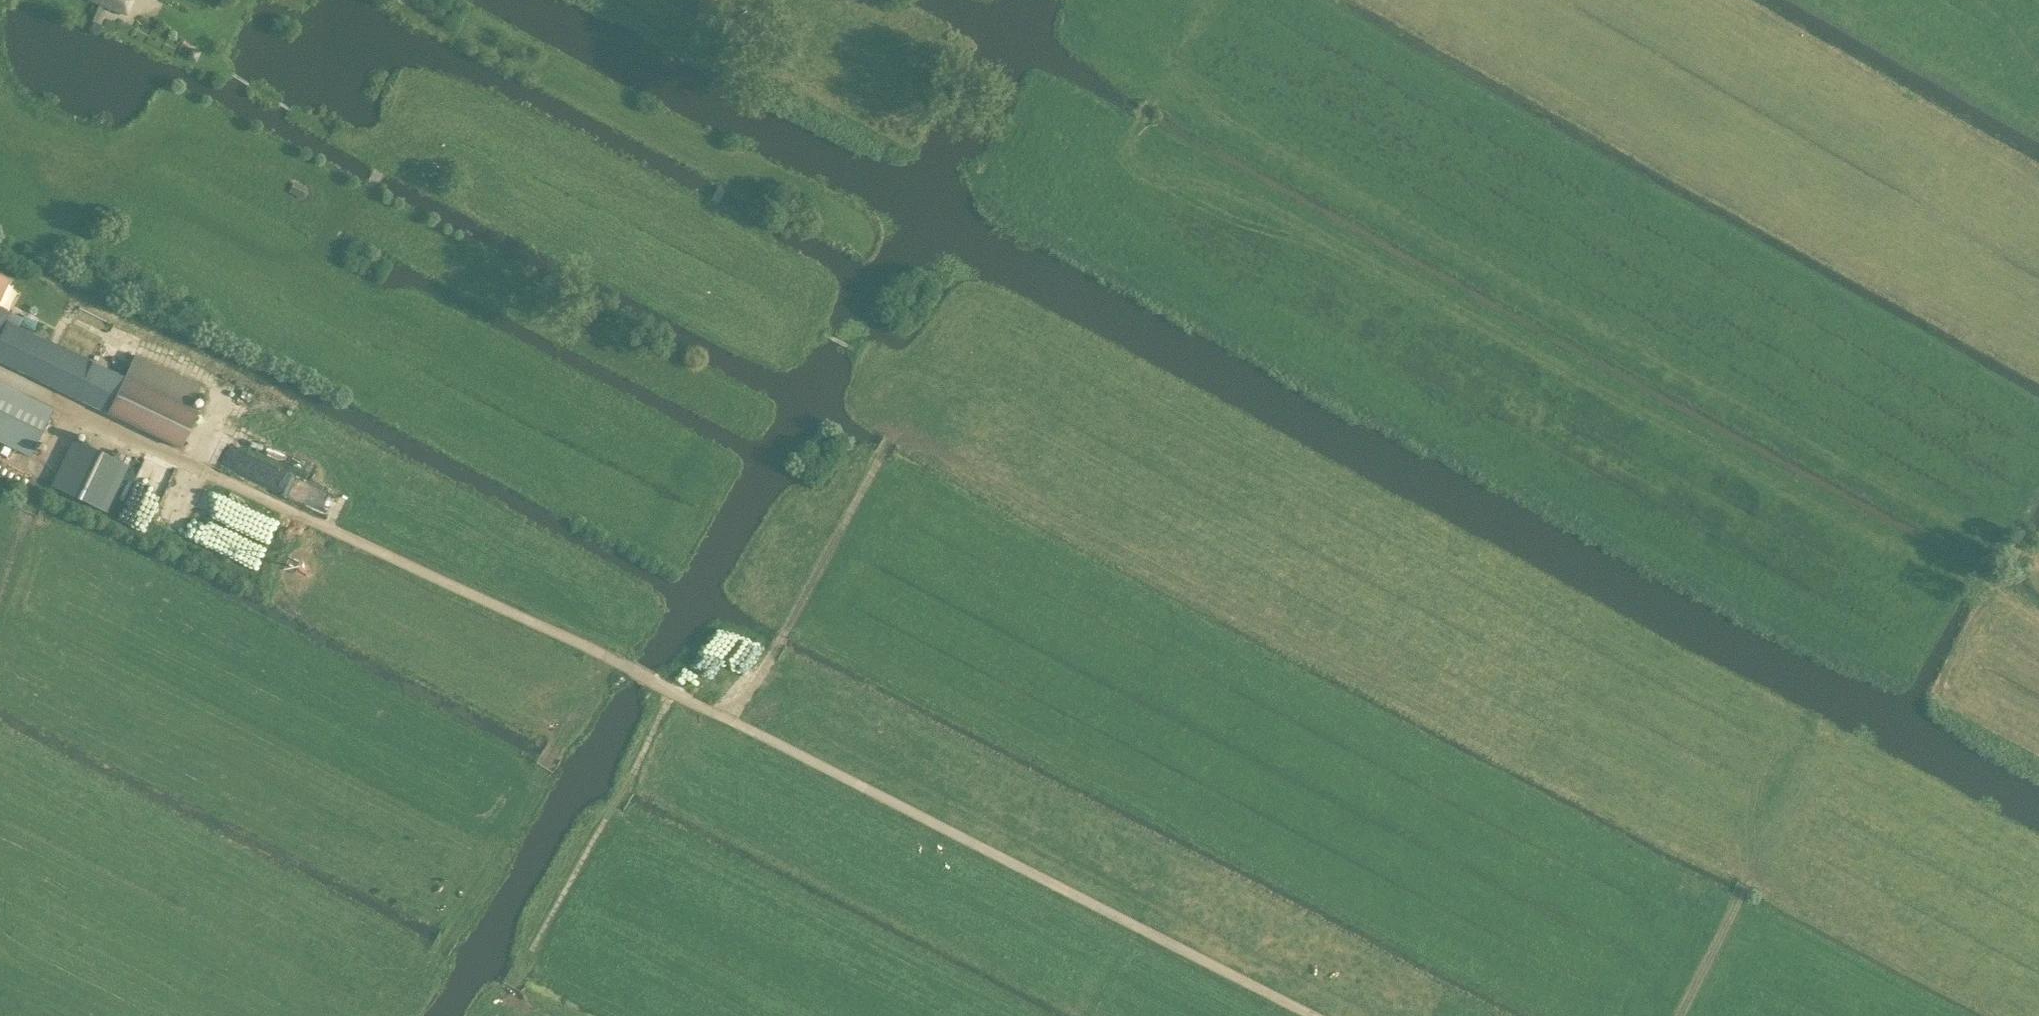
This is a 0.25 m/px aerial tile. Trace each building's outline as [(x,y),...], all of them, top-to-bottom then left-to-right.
[(93,0),(121,11),(124,0),(93,0)] [(186,59),(195,63),(199,53),(190,49),(186,59)] [(294,182),(289,192),(302,198),(307,188),(294,182)] [(9,282),(0,278),(0,300),(9,282)] [(3,331),(7,322),(16,326),(20,318),(11,314),(0,309),(0,329),(3,331)] [(197,414),(7,322),(3,331),(0,337),(0,362),(181,448),(197,414)] [(31,457),(54,410),(0,384),(0,442),(31,457)] [(310,474),(316,461),(280,447),(283,439),(241,422),(232,444),(310,474)] [(106,513),(129,466),(74,440),(52,487),(106,513)] [(147,531),(174,473),(145,459),(118,518),(147,531)] [(273,546),(283,522),(215,491),(204,515),(273,546)]
